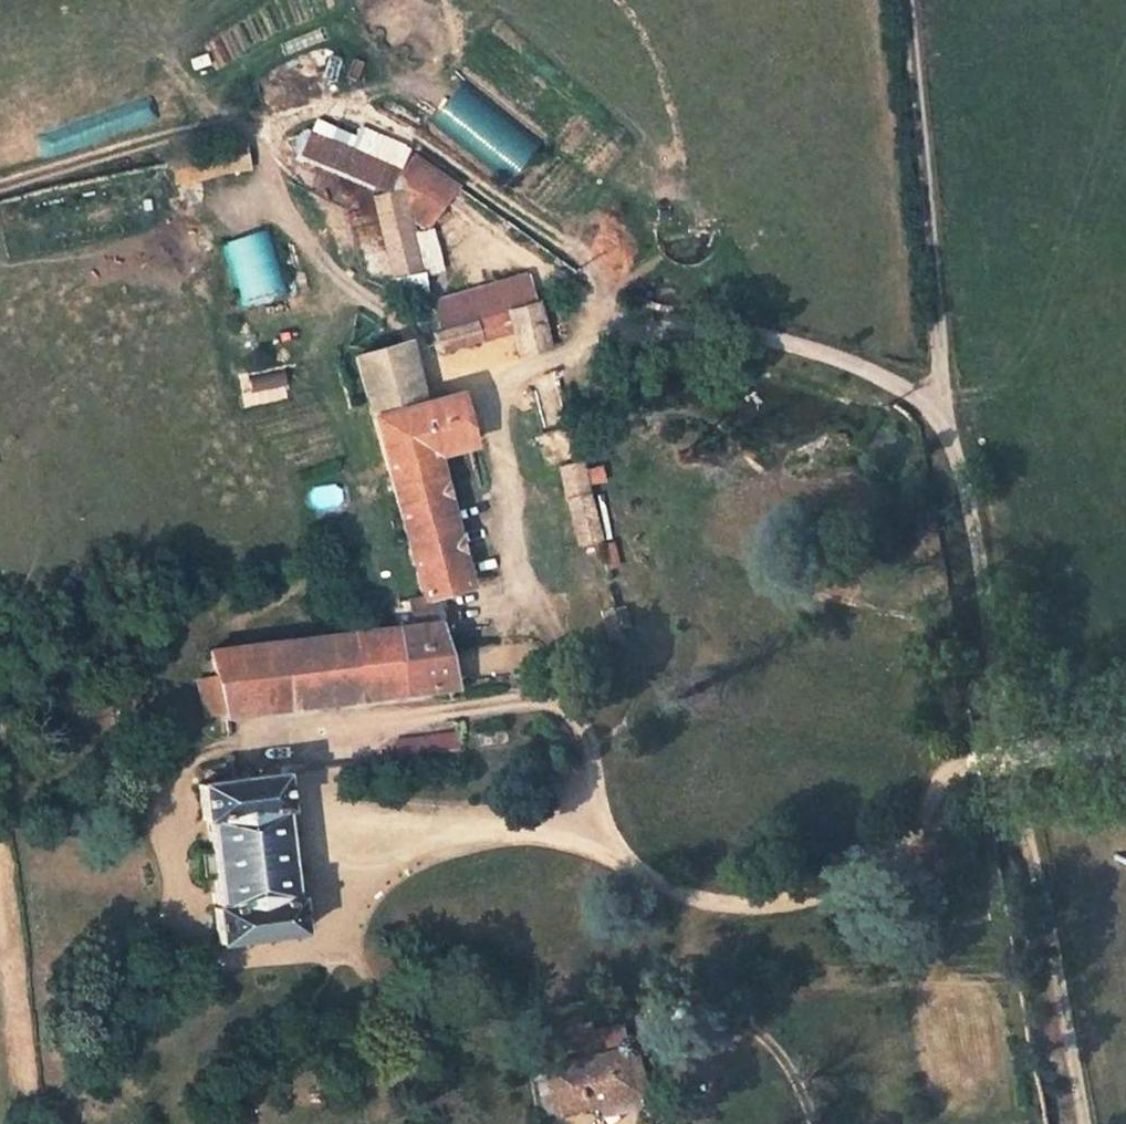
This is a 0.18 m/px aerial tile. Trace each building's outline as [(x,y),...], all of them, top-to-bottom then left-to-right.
[(428,114),(502,180),(532,146),(458,81),(428,114)] [(309,130),(304,131),(294,153),(387,193),(397,169),(309,130)] [(171,159),(176,183),(250,168),(244,143),(171,159)] [(458,188),(413,155),(401,172),(447,202),(458,188)] [(447,202),(401,172),(398,175),(408,207),(430,224),(447,202)] [(375,198),(396,281),(422,275),(402,191),(375,198)] [(261,227),(217,243),(238,305),(282,290),(261,227)] [(506,311),(535,303),(529,276),(428,306),(436,333),(474,321),(506,311)] [(549,345),(537,303),(506,311),(513,335),(518,354),(549,345)] [(481,345),(513,335),(506,311),(474,321),(480,340),(481,345)] [(439,352),(480,340),(474,321),(436,333),(434,333),(439,352)] [(355,358),(372,420),(418,405),(402,343),(355,358)] [(372,420),(423,600),(425,599),(442,594),(470,586),(432,454),(470,443),(456,394),(418,405),(372,420)] [(559,466),(568,501),(589,495),(580,461),(559,466)] [(568,501),(579,543),(600,537),(589,495),(568,501)] [(425,599),(433,625),(435,624),(436,627),(448,624),(442,594),(425,599)] [(210,653),(228,714),(452,685),(436,627),(435,624),(433,625),(210,653)] [(454,735),(423,739),(425,756),(457,752),(454,735)] [(396,741),(400,759),(425,756),(423,739),(423,737),(396,741)] [(281,772),(198,783),(202,819),(206,819),(217,906),(214,906),(218,943),(301,933),(297,896),(292,897),(281,809),(286,808),(281,772)] [(631,1046),(632,1049),(552,1067),(563,1113),(597,1104),(647,1094),(637,1053),(641,1052),(644,1047),(643,1043),(639,1040),(634,1042),(631,1046)] [(645,1094),(597,1104),(602,1123),(652,1123),(645,1094)]
